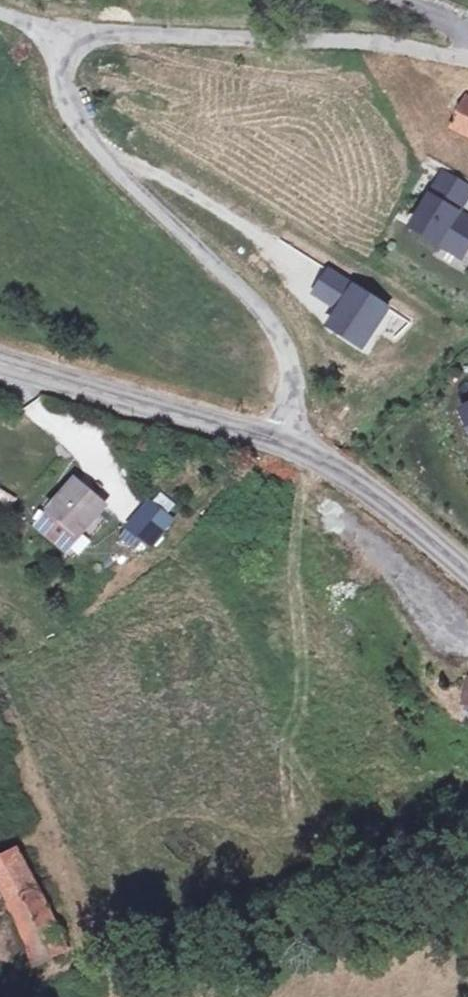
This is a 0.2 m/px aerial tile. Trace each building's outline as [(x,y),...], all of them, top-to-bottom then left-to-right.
[(467,102),(454,130),(467,136),(467,103),(467,102)] [(409,229),(462,260),(467,249),(467,222),(457,216),(467,197),(467,191),(441,176),(409,229)] [(338,309),(354,283),(329,268),(313,295),(338,309)] [(390,304),(354,283),(338,309),(327,327),(364,348),(390,304)] [(109,496),(80,472),(46,513),(73,538),(109,496)] [(172,510),(154,494),(134,515),(153,534),(172,510)] [(0,852),(0,892),(38,967),(73,949),(19,843),(0,852)]
